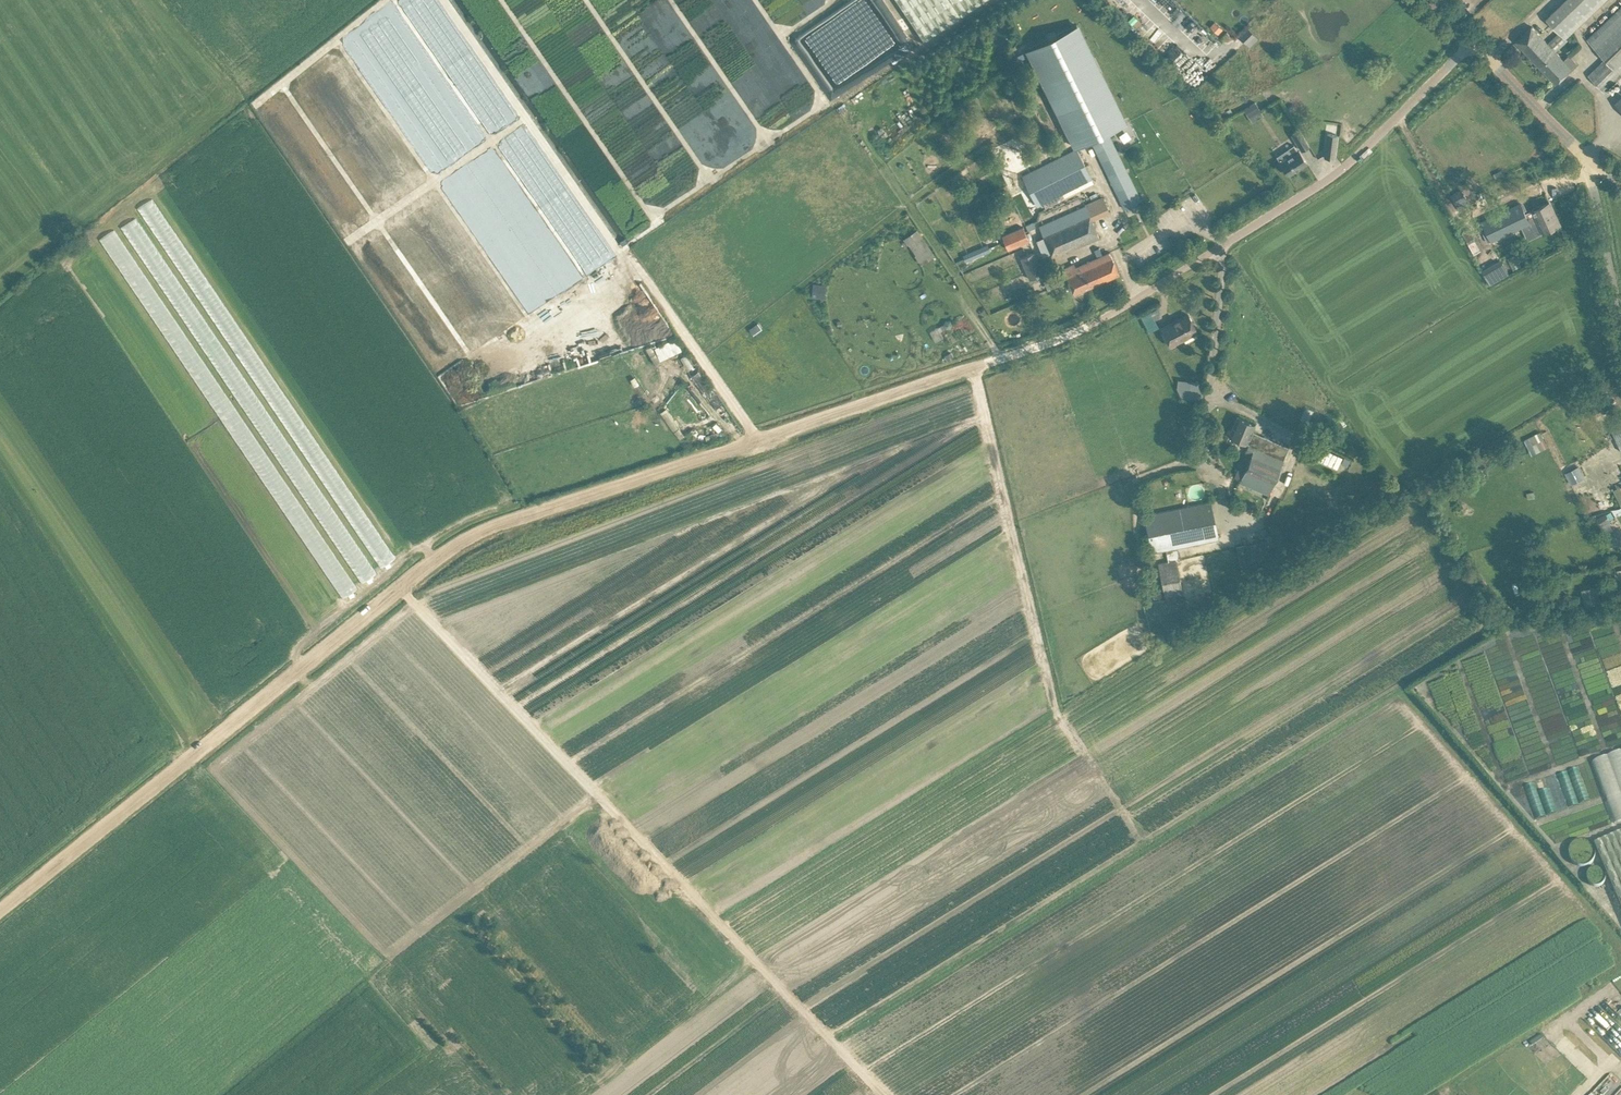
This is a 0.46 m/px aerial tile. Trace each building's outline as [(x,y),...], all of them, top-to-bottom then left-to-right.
[(923,38),(980,0),(898,0),(923,38)] [(1226,45),(1182,0),(1163,0),(1191,28),(1196,24),(1221,50),(1226,45)] [(1546,17),(1566,38),(1605,0),(1564,0),(1546,17)] [(1589,74),(1605,91),(1620,76),(1620,7),(1587,39),(1606,59),(1589,74)] [(1214,21),(1211,25),(1218,32),(1222,29),(1214,21)] [(1092,140),(1108,132),(1125,123),(1076,24),(1028,48),(1076,147),(1078,147),(1092,140)] [(1569,54),(1563,59),(1532,26),(1516,41),(1556,83),(1577,63),(1569,54)] [(1016,54),(1018,59),(1027,55),(1025,50),(1016,54)] [(1345,91),(1350,88),(1344,78),(1339,82),(1345,91)] [(1351,91),(1373,115),(1377,111),(1355,88),(1351,91)] [(1256,103),(1245,106),(1247,116),(1259,112),(1256,103)] [(1291,133),(1301,150),(1309,145),(1299,129),(1291,133)] [(1140,200),(1108,132),(1092,140),(1124,208),(1140,200)] [(1324,157),(1334,159),(1337,135),(1327,133),(1324,157)] [(1292,154),(1280,162),(1288,175),(1307,162),(1298,150),(1297,150),(1294,144),(1288,148),(1292,154)] [(1076,147),(1022,174),(1037,206),(1092,179),(1076,147)] [(1318,173),(1324,169),(1319,160),(1313,163),(1318,173)] [(1091,176),(1095,175),(1090,162),(1086,164),(1091,176)] [(1451,195),(1458,207),(1468,201),(1461,189),(1451,195)] [(1483,221),(1492,240),(1530,222),(1529,220),(1531,219),(1537,233),(1543,230),(1544,231),(1560,224),(1549,202),(1526,213),(1521,203),(1483,221)] [(1085,206),(1039,226),(1051,254),(1074,244),(1076,248),(1099,238),(1092,220),(1085,206)] [(1002,235),(1008,249),(1029,240),(1023,226),(1002,235)] [(916,230),(903,239),(906,244),(907,244),(915,255),(928,246),(916,230)] [(982,246),(978,248),(981,254),(990,250),(987,244),(982,246)] [(971,251),(963,255),(965,261),(974,257),(971,251)] [(1044,273),(1035,251),(1020,257),(1030,279),(1044,273)] [(1073,265),(1064,269),(1067,276),(1074,293),(1119,273),(1110,252),(1074,268),(1073,265)] [(822,284),(813,282),(811,295),(820,297),(822,284)] [(1161,328),(1170,345),(1197,331),(1188,314),(1161,328)] [(677,337),(654,348),(658,355),(680,345),(677,337)] [(950,352),(944,356),(947,360),(953,357),(950,352)] [(707,395),(716,408),(723,403),(714,390),(713,391),(699,370),(692,375),(705,396),(707,395)] [(660,412),(674,432),(680,428),(666,408),(660,412)] [(1251,454),(1239,481),(1249,486),(1268,494),(1289,447),(1252,431),(1255,423),(1237,415),(1228,435),(1249,444),(1246,451),(1251,454)] [(1620,450),(1620,424),(1611,428),(1620,450)] [(1525,441),(1532,454),(1548,445),(1541,432),(1525,441)] [(1317,445),(1312,457),(1337,469),(1342,457),(1317,445)] [(1566,472),(1572,484),(1585,477),(1579,466),(1566,472)] [(1158,562),(1166,599),(1183,596),(1175,559),(1179,559),(1177,548),(1219,539),(1211,502),(1144,515),(1152,553),(1166,550),(1168,560),(1158,562)] [(1606,511),(1594,515),(1597,523),(1609,520),(1606,511)] [(1544,533),(1538,534),(1539,543),(1546,542),(1544,533)] [(1594,587),(1581,589),(1584,603),(1586,603),(1586,604),(1587,604),(1597,602),(1594,587)] [(1615,824),(1620,821),(1620,752),(1592,762),(1615,824)] [(1595,843),(1620,905),(1620,832),(1595,843)] [(1592,857),(1595,843),(1579,839),(1576,853),(1592,857)]
